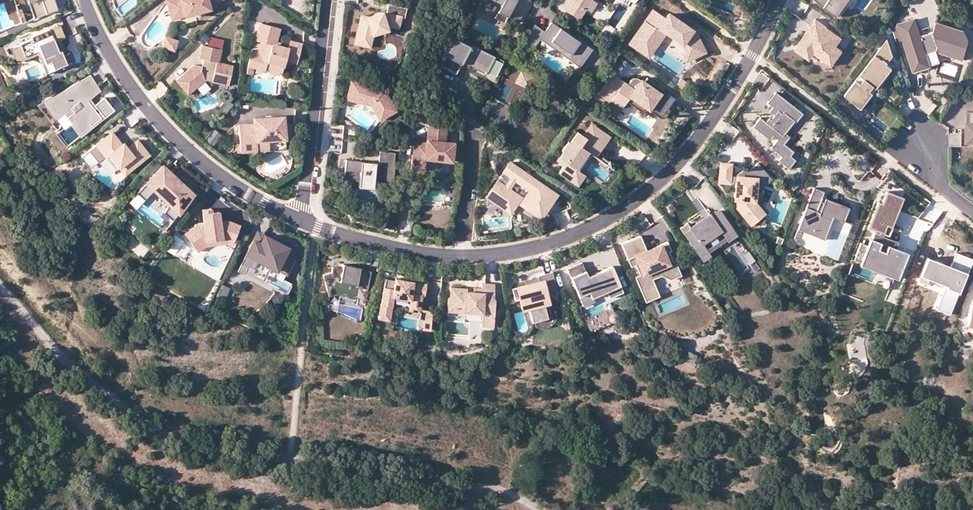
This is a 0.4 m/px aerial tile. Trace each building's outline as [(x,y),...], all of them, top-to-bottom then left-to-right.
[(31,5),(37,22),(60,13),(55,0),(43,0),(31,5)] [(172,0),(166,0),(165,0),(171,20),(184,16),(183,12),(176,14),(172,0)] [(208,3),(218,0),(172,0),(176,14),(183,12),(184,16),(210,9),(208,3)] [(499,5),(493,17),(503,23),(506,17),(517,23),(529,0),(491,0),(499,5)] [(561,9),(577,19),(582,10),(578,7),(583,0),(566,0),(561,9)] [(578,7),(582,10),(588,13),(595,2),(591,0),(583,0),(578,7)] [(840,17),(848,5),(845,3),(847,0),(815,0),(840,17)] [(366,28),(361,27),(357,46),(367,49),(369,42),(374,43),(375,37),(390,32),(390,30),(394,29),(401,30),(404,19),(407,20),(409,11),(391,7),(389,15),(390,18),(386,19),(385,15),(370,20),(371,22),(368,23),(366,28)] [(629,43),(644,53),(648,46),(652,49),(658,42),(655,39),(662,30),(664,32),(681,44),(685,50),(690,47),(695,55),(703,51),(700,44),(695,34),(692,35),(688,32),(690,30),(667,14),(664,17),(652,9),(629,43)] [(61,17),(67,33),(76,30),(70,13),(61,17)] [(364,18),(361,27),(366,28),(368,23),(371,22),(370,20),(364,18)] [(840,37),(814,19),(811,23),(808,28),(814,32),(812,35),(806,31),(793,49),(805,57),(809,51),(813,53),(830,65),(841,50),(835,46),(840,37)] [(963,31),(935,22),(932,31),(918,35),(912,19),(897,24),(904,44),(906,43),(908,48),(905,49),(912,70),(927,65),(923,53),(934,50),(935,49),(962,58),(963,54),(967,39),(963,31)] [(294,61),(299,43),(287,40),(285,47),(279,45),(275,44),(275,42),(279,28),(259,22),(254,39),(259,41),(256,53),(249,51),(246,63),(251,65),(263,68),(263,66),(265,60),(281,64),(283,58),(294,61)] [(49,28),(54,41),(57,40),(65,37),(59,24),(49,28)] [(525,40),(533,46),(539,39),(541,35),(569,53),(566,58),(579,66),(591,49),(578,40),(577,41),(555,25),(552,30),(547,26),(544,31),(538,27),(533,24),(525,40)] [(20,44),(12,47),(21,69),(23,68),(24,69),(38,64),(43,74),(74,61),(70,52),(63,55),(57,40),(54,41),(49,28),(31,36),(32,38),(20,43),(20,44)] [(655,39),(658,42),(664,32),(662,30),(655,39)] [(177,40),(164,35),(159,47),(172,51),(177,40)] [(569,53),(541,35),(539,39),(566,58),(569,53)] [(207,46),(221,49),(223,40),(209,37),(207,46)] [(457,37),(441,68),(459,77),(465,65),(467,62),(469,63),(471,64),(469,67),(488,77),(497,59),(457,37)] [(855,80),(843,95),(861,108),(872,93),(869,91),(871,88),(873,86),(876,88),(891,68),(885,64),(892,56),(886,39),(859,75),(864,79),(860,84),(855,80)] [(193,64),(174,80),(186,94),(195,87),(203,81),(204,80),(227,85),(231,65),(218,62),(221,49),(207,46),(201,45),(200,51),(198,58),(202,59),(201,66),(193,64)] [(648,46),(644,53),(648,56),(652,49),(648,46)] [(690,47),(685,50),(681,52),(685,60),(695,55),(690,47)] [(934,50),(923,53),(927,65),(938,61),(934,50)] [(809,51),(805,57),(808,60),(813,53),(809,51)] [(263,66),(279,70),(281,64),(265,60),(263,66)] [(77,81),(89,98),(101,90),(90,73),(77,81)] [(532,78),(522,73),(518,82),(527,87),(532,78)] [(645,77),(642,82),(636,78),(634,77),(632,78),(630,79),(626,85),(610,74),(597,94),(603,98),(601,100),(607,104),(610,99),(618,105),(622,105),(625,101),(628,96),(647,109),(658,117),(660,118),(661,118),(662,118),(668,109),(666,108),(673,97),(661,89),(659,93),(656,91),(654,89),(656,85),(645,77)] [(687,83),(680,78),(675,85),(682,90),(687,83)] [(89,98),(77,81),(44,101),(66,127),(70,124),(80,137),(81,136),(79,134),(81,133),(83,135),(91,129),(88,125),(90,124),(91,126),(101,118),(88,102),(86,100),(89,98)] [(209,88),(203,81),(195,87),(201,94),(209,88)] [(354,83),(352,92),(360,94),(358,104),(373,108),(382,123),(398,114),(386,92),(354,83)] [(662,88),(656,85),(654,89),(656,91),(659,93),(661,89),(662,88)] [(360,94),(352,92),(349,102),(358,104),(360,94)] [(759,118),(752,127),(768,140),(772,136),(776,140),(769,148),(781,157),(778,161),(788,169),(795,160),(789,156),(792,152),(783,144),(789,137),(784,134),(793,122),(795,123),(801,114),(774,93),(771,98),(766,103),(772,108),(768,112),(771,114),(773,116),(770,120),(767,118),(764,122),(759,118)] [(104,95),(94,103),(104,116),(114,108),(104,95)] [(639,111),(647,109),(628,96),(625,101),(639,111)] [(622,105),(618,105),(610,99),(607,104),(602,110),(611,116),(614,116),(622,105)] [(965,140),(972,141),(972,111),(970,111),(970,122),(965,122),(965,131),(965,140)] [(259,152),(259,144),(271,143),(288,142),(286,119),(257,121),(257,127),(241,128),(242,147),(243,155),(260,154),(259,152)] [(584,132),(587,134),(591,128),(603,136),(599,142),(603,145),(606,140),(609,136),(590,123),(584,132)] [(449,130),(431,128),(429,145),(417,144),(415,158),(414,172),(427,173),(428,161),(454,164),(456,145),(447,144),(449,130)] [(595,145),(597,146),(599,142),(603,136),(591,128),(587,134),(584,132),(579,128),(569,142),(567,141),(561,151),(562,152),(558,158),(565,162),(558,172),(577,185),(584,174),(575,168),(591,145),(595,145)] [(125,172),(150,153),(138,138),(128,146),(124,141),(122,142),(112,130),(89,148),(98,160),(106,154),(116,167),(120,165),(125,172)] [(215,136),(208,145),(214,150),(221,141),(215,136)] [(272,151),(271,143),(259,144),(259,152),(272,151)] [(381,166),(349,162),(346,182),(362,183),(361,190),(376,191),(377,185),(396,187),(398,168),(396,168),(398,155),(383,154),(382,160),(381,166)] [(730,163),(719,162),(718,181),(729,182),(729,181),(729,175),(730,163)] [(735,174),(735,175),(735,182),(733,199),(736,199),(735,207),(750,225),(764,214),(753,200),(755,177),(763,170),(757,162),(752,166),(746,171),(743,168),(735,174)] [(138,191),(146,198),(152,191),(161,190),(168,197),(168,205),(165,210),(174,218),(194,191),(178,177),(176,179),(175,177),(173,175),(174,174),(163,163),(138,191)] [(553,204),(559,195),(512,163),(505,174),(513,179),(507,188),(499,182),(491,195),(499,200),(496,205),(512,215),(523,199),(512,191),(518,182),(531,191),(521,206),(537,216),(540,211),(546,215),(553,204)] [(763,170),(755,177),(761,185),(770,178),(763,170)] [(842,221),(847,206),(823,197),(822,201),(818,200),(822,191),(812,187),(796,228),(822,238),(831,216),(842,221)] [(499,200),(491,195),(488,199),(496,205),(499,200)] [(860,243),(853,260),(870,267),(872,262),(882,266),(880,273),(896,279),(906,253),(895,248),(896,244),(881,238),(882,236),(873,233),(876,225),(884,228),(894,202),(880,197),(863,240),(875,245),(874,248),(860,243)] [(185,232),(197,249),(205,244),(216,242),(215,237),(227,236),(233,239),(239,223),(229,219),(220,219),(219,209),(212,211),(211,206),(207,207),(202,207),(204,222),(198,223),(185,232)] [(730,228),(718,210),(713,213),(709,216),(707,214),(689,227),(685,222),(678,227),(700,258),(707,253),(704,250),(702,245),(714,237),(717,241),(723,237),(721,234),(730,228)] [(537,216),(543,220),(546,215),(540,211),(537,216)] [(735,234),(730,228),(721,234),(723,237),(726,240),(735,234)] [(258,230),(253,238),(260,241),(264,233),(258,230)] [(253,238),(237,269),(243,273),(248,264),(253,267),(257,258),(276,268),(273,274),(282,278),(292,259),(288,257),(293,248),(277,240),(276,242),(273,240),(269,238),(270,236),(264,233),(260,241),(253,238)] [(638,274),(633,276),(639,290),(653,284),(650,278),(659,275),(669,279),(679,274),(673,259),(671,260),(667,251),(669,250),(665,240),(658,244),(651,247),(652,250),(649,251),(646,253),(644,250),(638,235),(619,243),(629,266),(634,264),(638,274)] [(897,242),(882,236),(881,238),(896,244),(897,242)] [(704,250),(717,241),(714,237),(702,245),(704,250)] [(972,259),(955,252),(950,266),(925,257),(915,283),(940,292),(933,311),(949,316),(964,274),(966,275),(972,259)] [(758,268),(753,260),(748,263),(754,271),(758,268)] [(580,262),(565,268),(576,295),(586,291),(588,297),(604,291),(607,297),(621,291),(610,265),(594,272),(595,276),(592,277),(587,279),(585,276),(580,262)] [(860,263),(859,265),(880,273),(882,266),(872,262),(870,267),(860,263)] [(331,272),(322,274),(328,296),(337,293),(357,297),(355,303),(363,305),(370,271),(364,270),(359,269),(360,267),(343,264),(342,269),(332,267),(331,272)] [(556,288),(552,271),(537,275),(538,276),(539,281),(530,283),(531,288),(529,289),(527,289),(525,284),(524,284),(511,288),(514,299),(519,298),(522,308),(528,307),(531,321),(547,317),(543,303),(548,302),(545,291),(556,288)] [(530,283),(539,281),(538,276),(523,280),(524,284),(525,284),(527,289),(529,289),(531,288),(530,283)] [(406,307),(406,309),(417,311),(417,309),(420,293),(409,292),(411,280),(393,277),(393,279),(392,282),(383,280),(379,303),(378,302),(375,318),(387,320),(389,305),(406,307)] [(423,282),(411,280),(409,292),(420,293),(421,294),(423,282)] [(493,282),(480,282),(480,287),(479,291),(475,291),(472,291),(465,290),(465,287),(448,286),(448,297),(447,297),(446,311),(463,312),(463,310),(480,311),(479,321),(479,324),(491,325),(493,298),(492,298),(493,282)] [(225,295),(228,286),(222,284),(219,293),(225,295)] [(657,295),(653,284),(639,290),(643,301),(657,295)] [(586,291),(576,295),(580,305),(590,301),(588,297),(586,291)] [(427,310),(417,309),(417,311),(418,313),(417,328),(428,329),(429,312),(427,310)] [(480,311),(463,310),(463,312),(446,311),(446,314),(463,315),(463,321),(479,321),(480,311)] [(698,357),(691,354),(688,360),(695,364),(698,357)]
